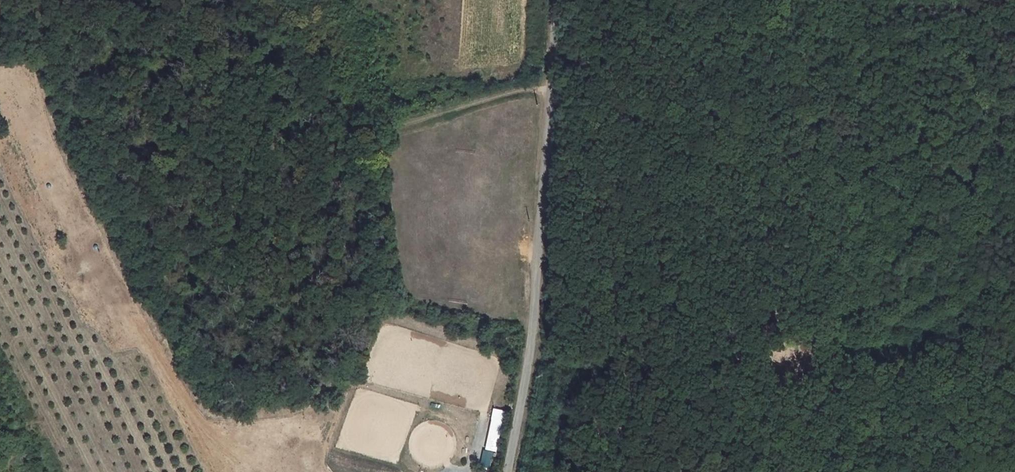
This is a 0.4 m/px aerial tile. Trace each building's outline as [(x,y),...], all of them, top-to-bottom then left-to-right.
[(491,408),(487,450),(499,451),(504,409),(491,408)]
